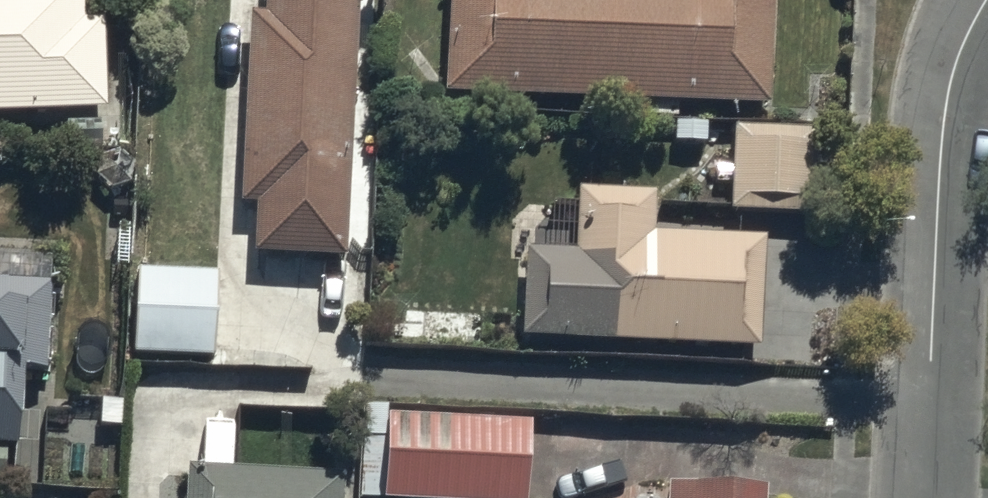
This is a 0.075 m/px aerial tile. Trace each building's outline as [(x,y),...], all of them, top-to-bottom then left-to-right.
[(110,101),(107,0),(0,0),(0,104),(110,101)] [(359,0),(271,0),(270,24),(250,23),(243,217),(258,218),(256,268),(349,271),(359,0)] [(443,108),(646,118),(646,125),(678,126),(678,119),(770,122),(773,0),(449,0),(443,108)] [(815,137),(735,136),(732,224),(812,227),(815,137)] [(576,261),(523,259),(519,351),(762,362),(767,251),(653,245),(655,206),(579,202),(576,261)] [(143,270),(137,271),(134,365),(215,367),(218,266),(143,264),(143,270)] [(0,272),(0,442),(37,445),(48,275),(0,272)] [(527,420),(389,418),(389,424),(359,424),(359,493),(384,492),(384,497),(527,497),(527,420)] [(343,490),(187,483),(186,497),(342,497),(343,490)] [(765,493),(667,487),(666,497),(764,497),(765,493)]
